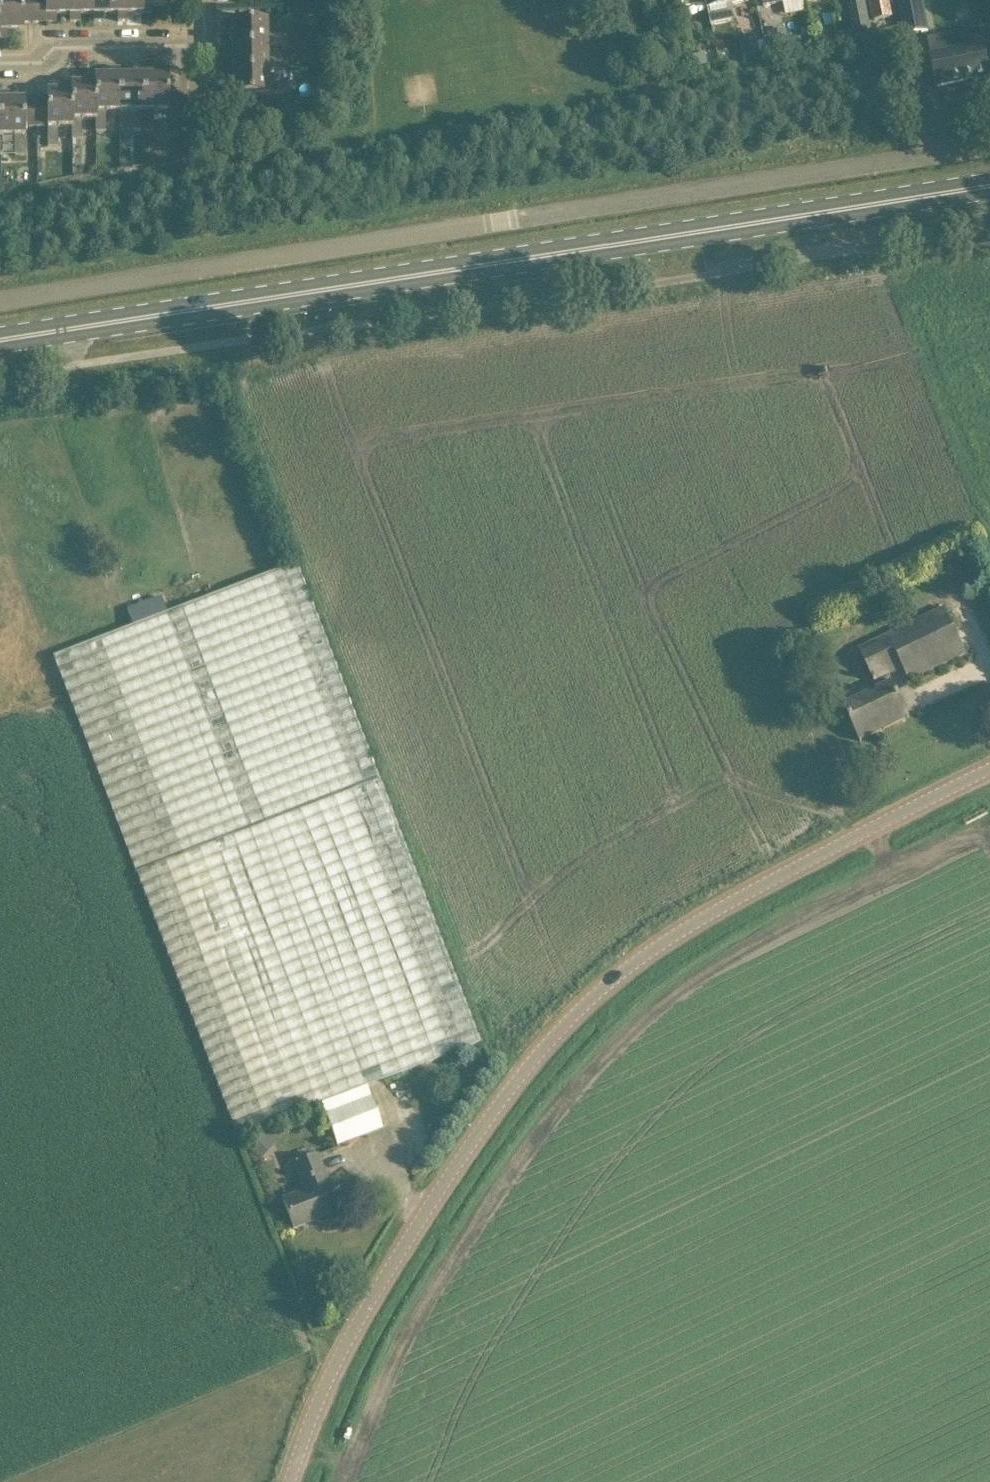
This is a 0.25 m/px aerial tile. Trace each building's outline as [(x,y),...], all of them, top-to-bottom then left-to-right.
[(33,23),(33,0),(0,0),(0,39),(8,39),(8,32),(23,31),(23,23),(33,23)] [(69,15),(68,0),(33,0),(33,23),(56,23),(56,15),(69,15)] [(69,15),(70,15),(70,22),(80,22),(80,15),(93,15),(93,0),(68,0),(69,15)] [(118,14),(117,0),(93,0),(93,15),(94,15),(94,22),(104,22),(104,15),(118,14)] [(142,14),(142,0),(117,0),(118,14),(118,22),(128,21),(128,14),(142,14)] [(142,14),(152,14),(152,7),(167,6),(167,0),(142,0),(142,14)] [(707,2),(708,10),(712,25),(736,21),(733,4),(750,1),(750,0),(706,0),(707,2)] [(924,0),(902,0),(897,1),(904,35),(930,30),(924,0)] [(868,30),(869,30),(864,3),(849,6),(854,32),(857,31),(858,36),(868,34),(868,30)] [(890,4),(872,8),(874,21),(892,17),(890,4)] [(224,46),(266,46),(286,45),(286,35),(265,35),(265,22),(224,22),(224,32),(231,32),(232,46),(224,46)] [(967,81),(974,80),(989,76),(989,72),(989,65),(987,55),(985,45),(981,29),(928,39),(931,55),(933,69),(937,87),(967,81)] [(790,45),(787,30),(770,33),(773,48),(790,45)] [(826,36),(819,32),(814,33),(816,42),(817,49),(827,47),(826,36)] [(742,45),(744,56),(760,53),(760,52),(767,51),(765,42),(758,43),(758,42),(742,45)] [(225,70),(225,71),(266,70),(286,69),(285,59),(266,59),(266,46),(224,46),(225,56),(232,56),(232,70),(225,70)] [(685,63),(692,61),(693,61),(691,51),(683,53),(683,55),(685,63)] [(694,56),(696,66),(696,67),(709,64),(708,64),(706,53),(694,56)] [(134,76),(120,76),(116,76),(117,111),(119,111),(120,132),(129,132),(129,111),(141,111),(141,75),(144,76),(144,68),(141,68),(133,68),(134,76)] [(157,75),(144,76),(141,75),(141,111),(143,111),(143,132),(154,132),(154,111),(168,111),(168,68),(157,68),(157,75)] [(110,76),(93,76),(94,119),(95,119),(96,132),(106,132),(105,111),(117,111),(116,76),(120,76),(120,69),(116,69),(109,69),(110,76)] [(266,70),(225,71),(225,80),(232,80),(232,95),(286,94),(286,83),(267,83),(266,70)] [(69,84),(69,127),(72,127),(71,140),(82,140),(82,119),(94,119),(93,76),(86,76),(86,84),(69,84)] [(69,128),(69,127),(69,84),(62,84),(62,91),(47,91),(47,102),(36,102),(36,128),(46,128),(47,148),(56,148),(56,128),(69,128)] [(0,137),(14,136),(14,156),(25,156),(25,128),(36,128),(36,102),(24,102),(24,100),(9,100),(9,93),(0,93),(0,137)] [(293,568),(168,616),(134,629),(54,659),(237,1138),(322,1105),(337,1146),(382,1129),(366,1088),(480,1045),(473,1026),(293,568)] [(127,610),(134,629),(168,616),(161,597),(127,610)] [(967,653),(945,608),(859,650),(878,689),(846,705),(853,717),(849,719),(860,741),(910,717),(889,675),(903,668),(909,681),(967,653)] [(283,1201),(294,1229),(341,1211),(330,1183),(328,1184),(317,1155),(294,1164),(305,1192),(283,1201)]
